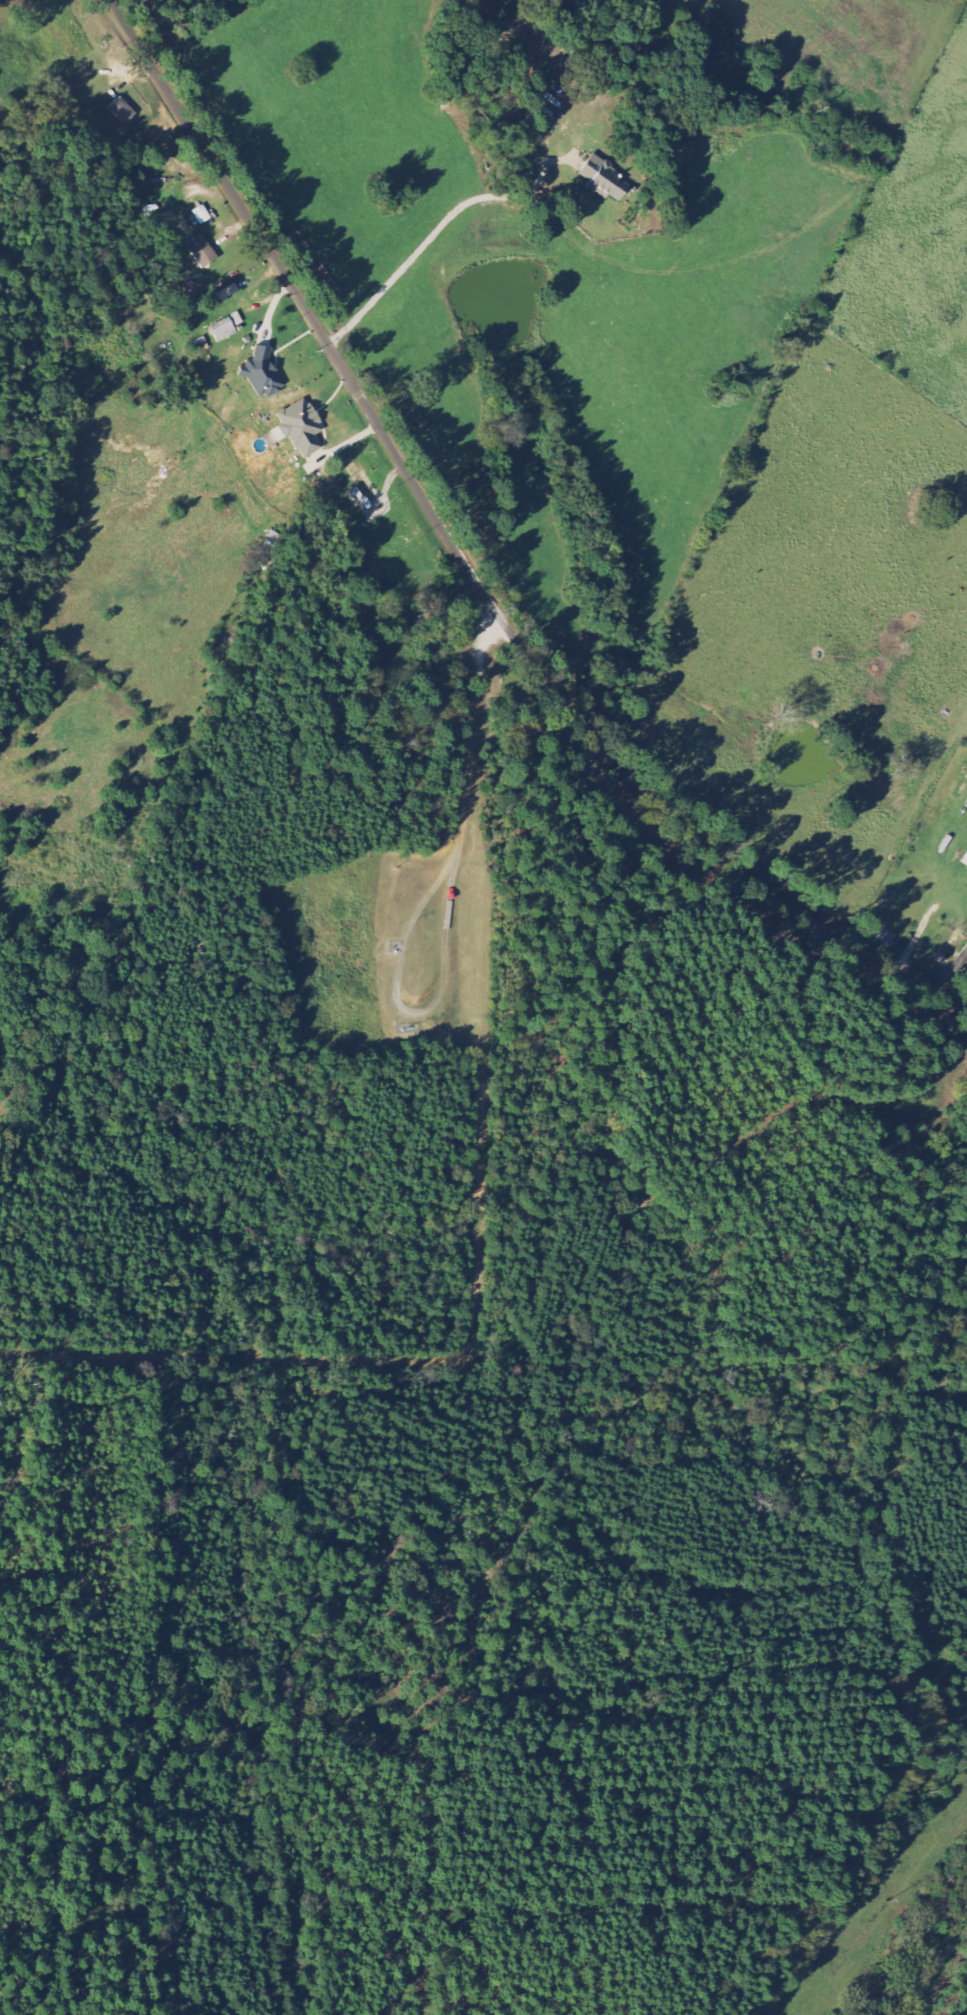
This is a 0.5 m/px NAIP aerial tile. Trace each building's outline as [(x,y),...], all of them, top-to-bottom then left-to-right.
[(124,125),(135,113),(118,98),(108,109),(124,125)] [(535,117),(546,125),(553,114),(543,107),(535,117)] [(606,199),(608,196),(619,203),(632,182),(590,155),(578,174),(589,182),(586,187),(606,199)] [(192,211),(200,225),(211,219),(203,205),(192,211)] [(217,260),(203,236),(187,245),(201,269),(217,260)] [(239,294),(236,286),(217,293),(220,301),(239,294)] [(218,344),(237,334),(234,328),(243,323),(238,313),(209,327),(218,344)] [(272,350),(256,346),(252,360),(245,358),(240,377),(255,381),(252,392),(276,398),(284,371),(267,367),(272,350)] [(303,460),(323,449),(315,436),(324,431),(305,398),(276,415),(282,426),(270,433),(277,444),(290,437),(303,460)] [(358,488),(350,493),(360,508),(376,498),(363,476),(367,473),(362,464),(356,467),(351,458),(343,464),(358,488)]
